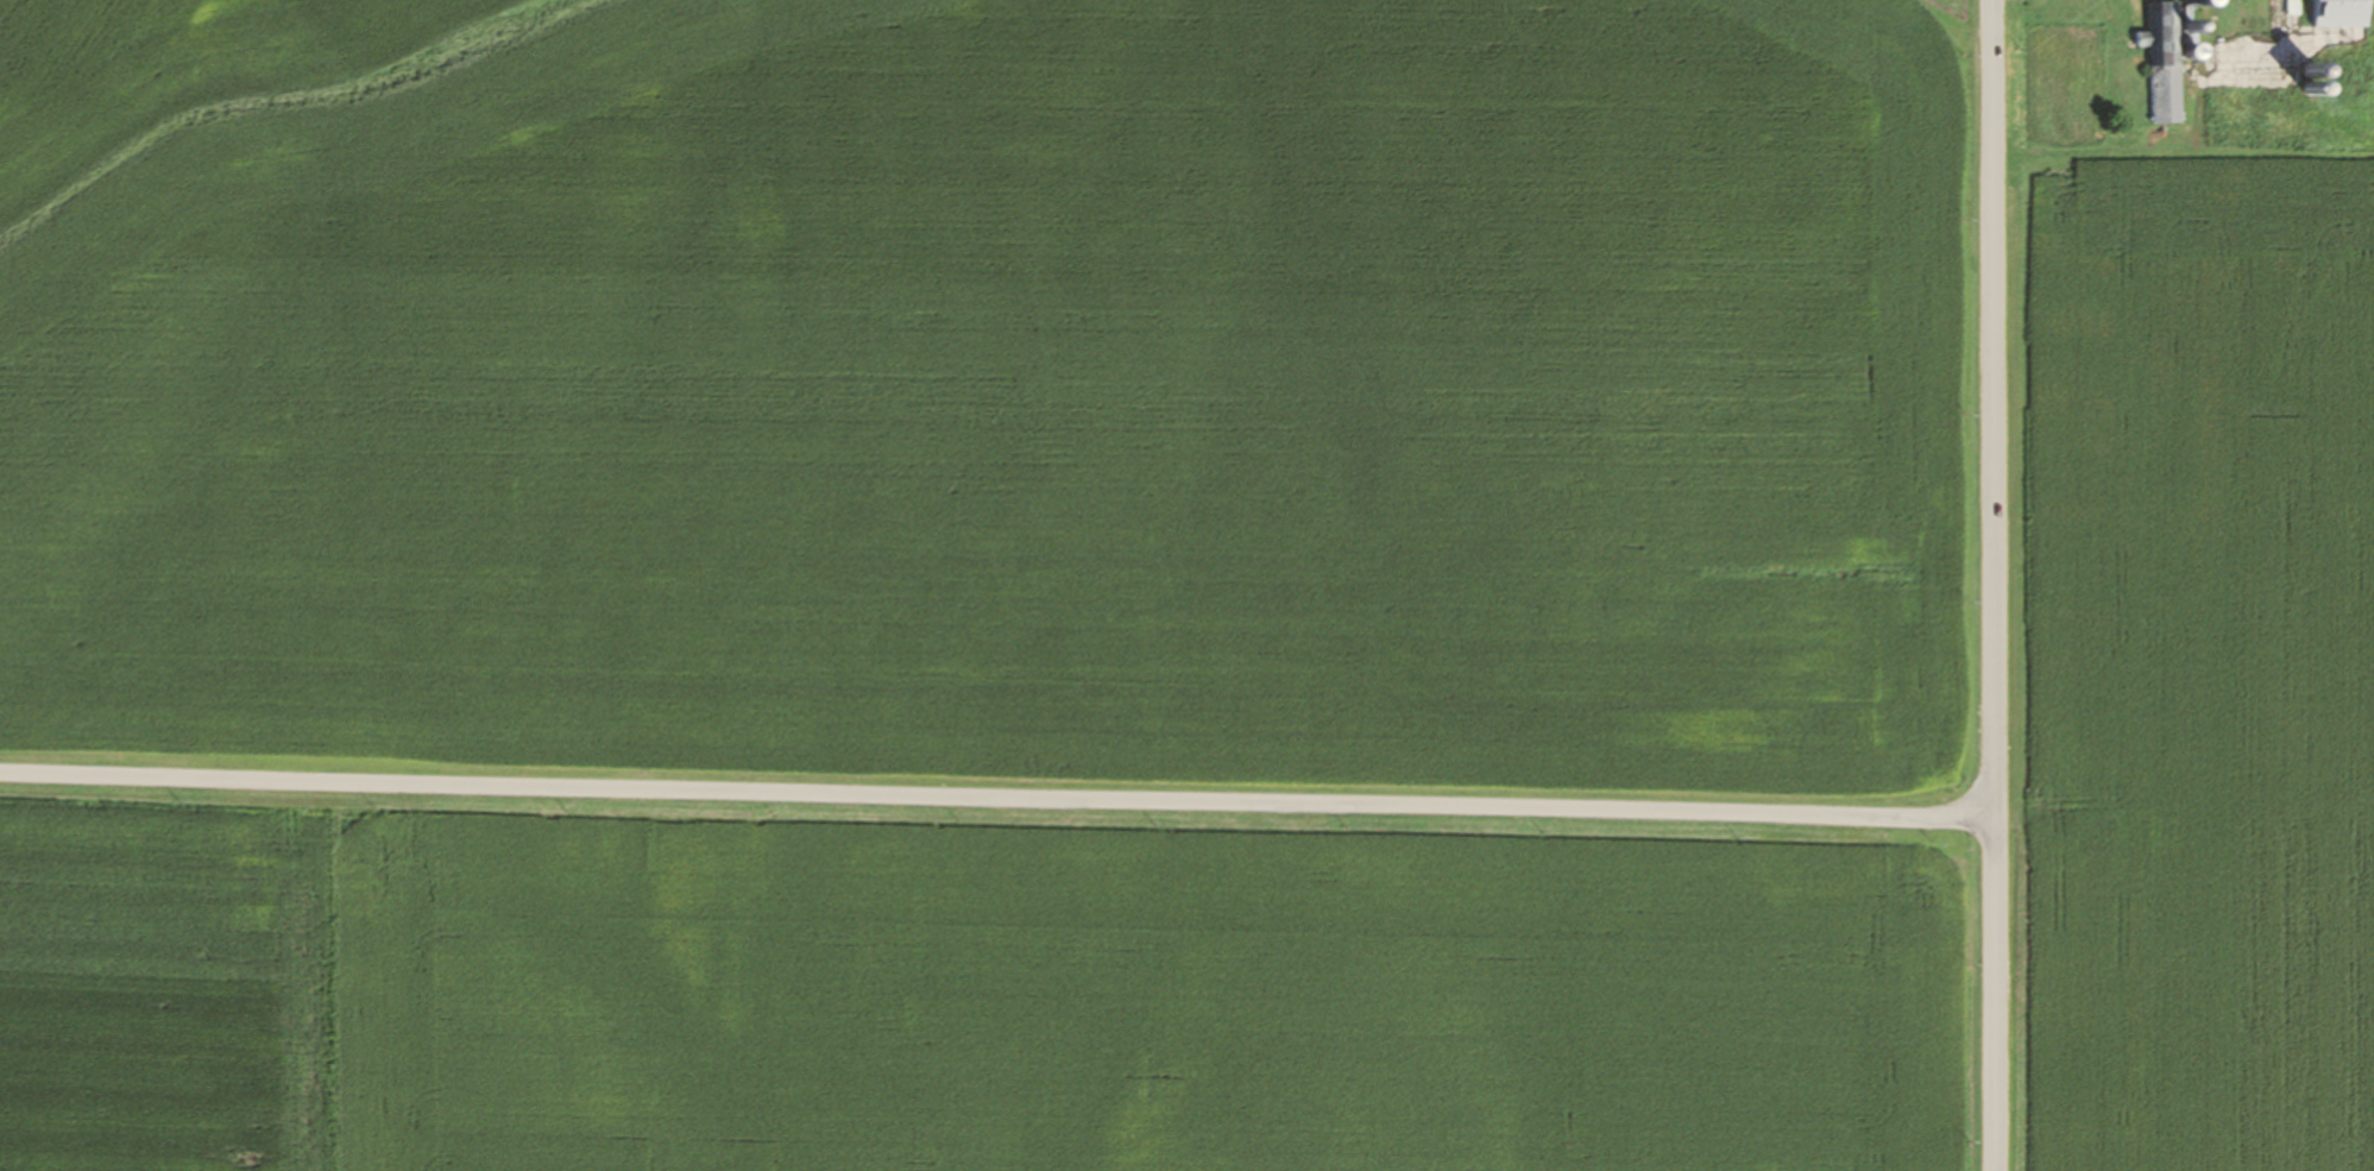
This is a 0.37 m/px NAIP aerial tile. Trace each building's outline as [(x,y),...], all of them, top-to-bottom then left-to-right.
[(2365,27),(2365,0),(2312,0),(2312,27),(2365,27)] [(2178,123),(2175,1),(2146,2),(2147,32),(2134,32),(2135,46),(2147,46),(2149,124),(2178,123)]
